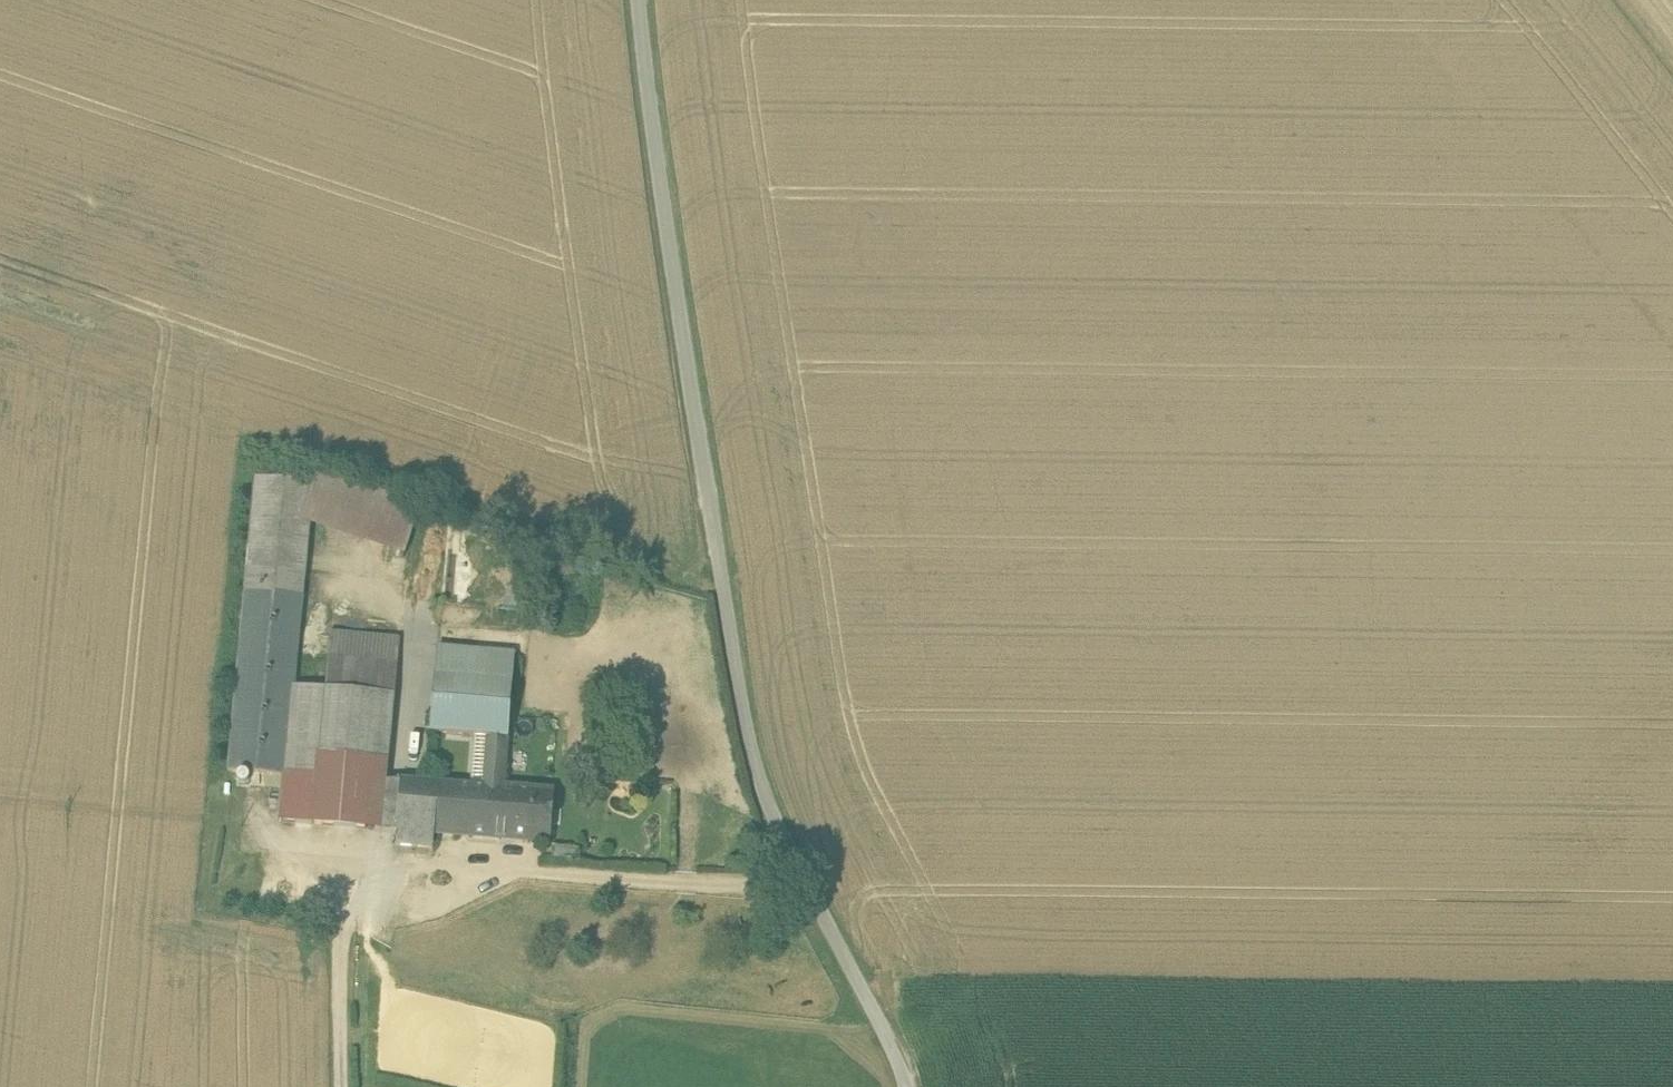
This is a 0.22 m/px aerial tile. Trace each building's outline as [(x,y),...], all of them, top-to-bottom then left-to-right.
[(317,472),(314,483),(310,529),(404,557),(420,505),(317,472)] [(245,593),(303,598),(310,529),(314,483),(255,478),(245,593)] [(303,598),(245,593),(228,771),(286,776),(295,687),(303,598)] [(394,695),(400,637),(330,631),(325,690),(394,695)] [(488,737),(508,739),(515,654),(437,648),(430,732),(476,736),(488,737)] [(325,690),(295,687),(286,776),(282,821),(314,824),(325,690)] [(390,740),(394,695),(325,690),(314,824),(366,828),(374,738),(390,740)] [(488,737),(476,736),(472,785),(484,786),(488,737)] [(508,739),(488,737),(484,786),(492,787),(504,788),(506,772),(508,739)] [(396,830),(401,780),(387,779),(390,740),(374,738),(366,828),(396,830)] [(519,773),(506,772),(504,788),(492,787),(488,837),(548,841),(552,792),(518,789),(519,773)] [(432,832),(436,783),(401,780),(396,830),(395,845),(433,849),(435,832),(432,832)] [(459,834),(463,785),(436,783),(432,832),(435,832),(459,834)] [(463,785),(459,834),(488,837),(492,787),(484,786),(472,785),(463,785)] [(580,849),(554,846),(553,859),(579,862),(580,849)]
